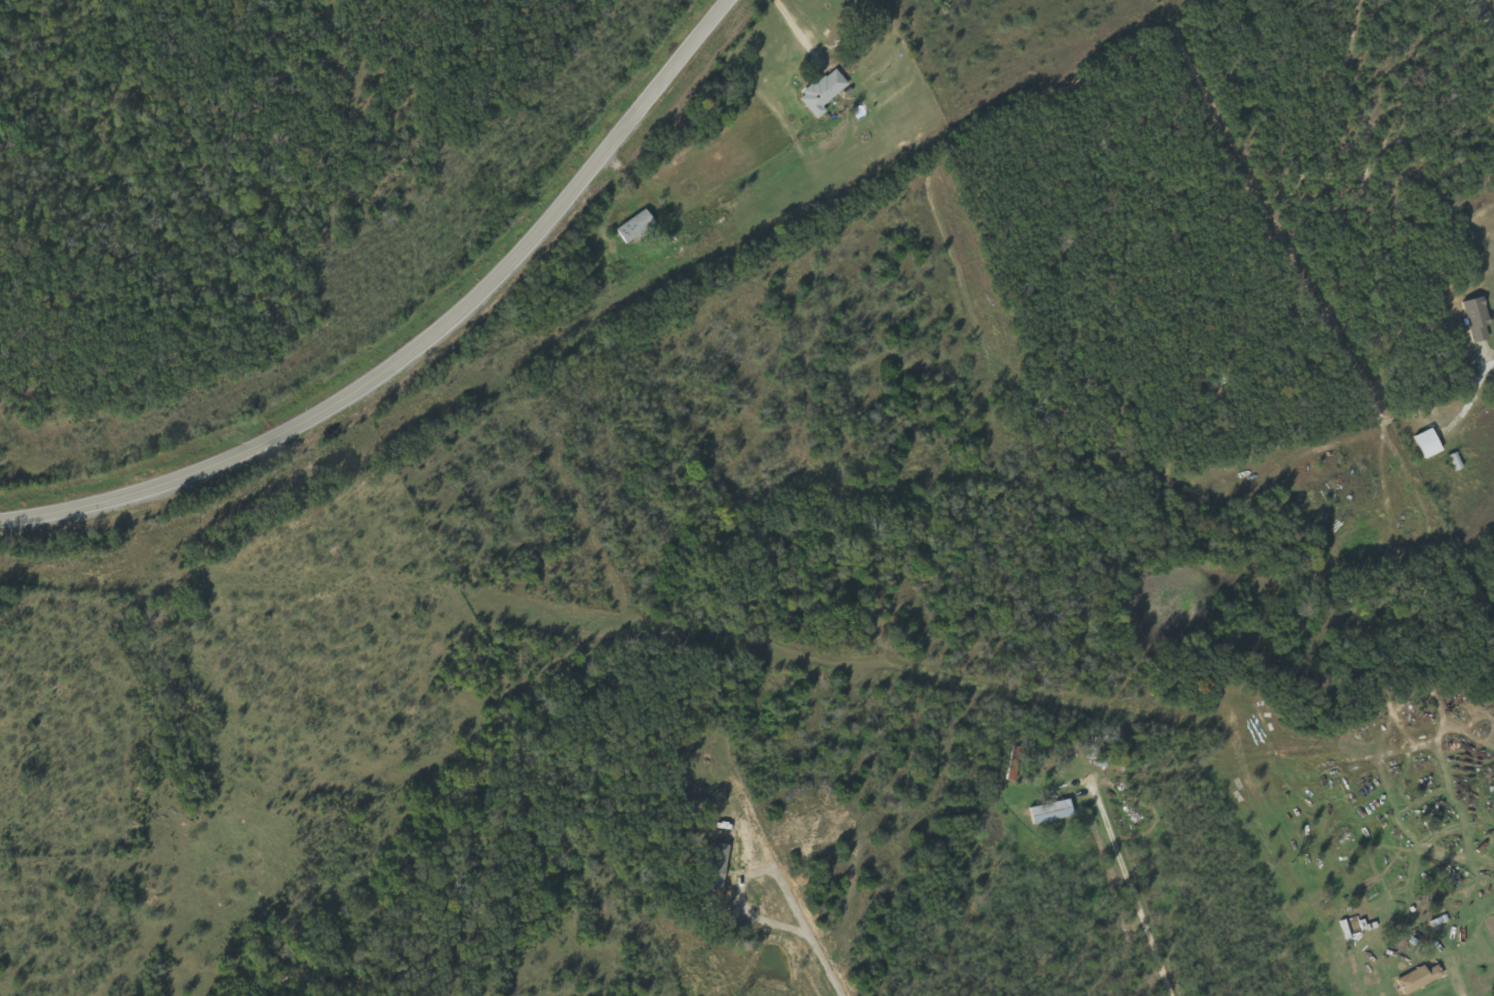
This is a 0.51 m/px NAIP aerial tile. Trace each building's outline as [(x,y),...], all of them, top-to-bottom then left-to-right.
[(802,98),(820,120),(830,112),(826,107),(852,85),(838,68),(802,98)] [(618,230),(629,245),(659,224),(649,209),(618,230)] [(1466,303),(1476,343),(1493,339),(1489,326),(1493,325),(1487,298),(1466,303)] [(1446,452),(1436,429),(1418,436),(1428,460),(1446,452)] [(1033,809),(1037,826),(1077,817),(1073,799),(1033,809)] [(1436,965),(1423,971),(1421,967),(1394,980),(1402,995),(1442,978),(1436,965)]
